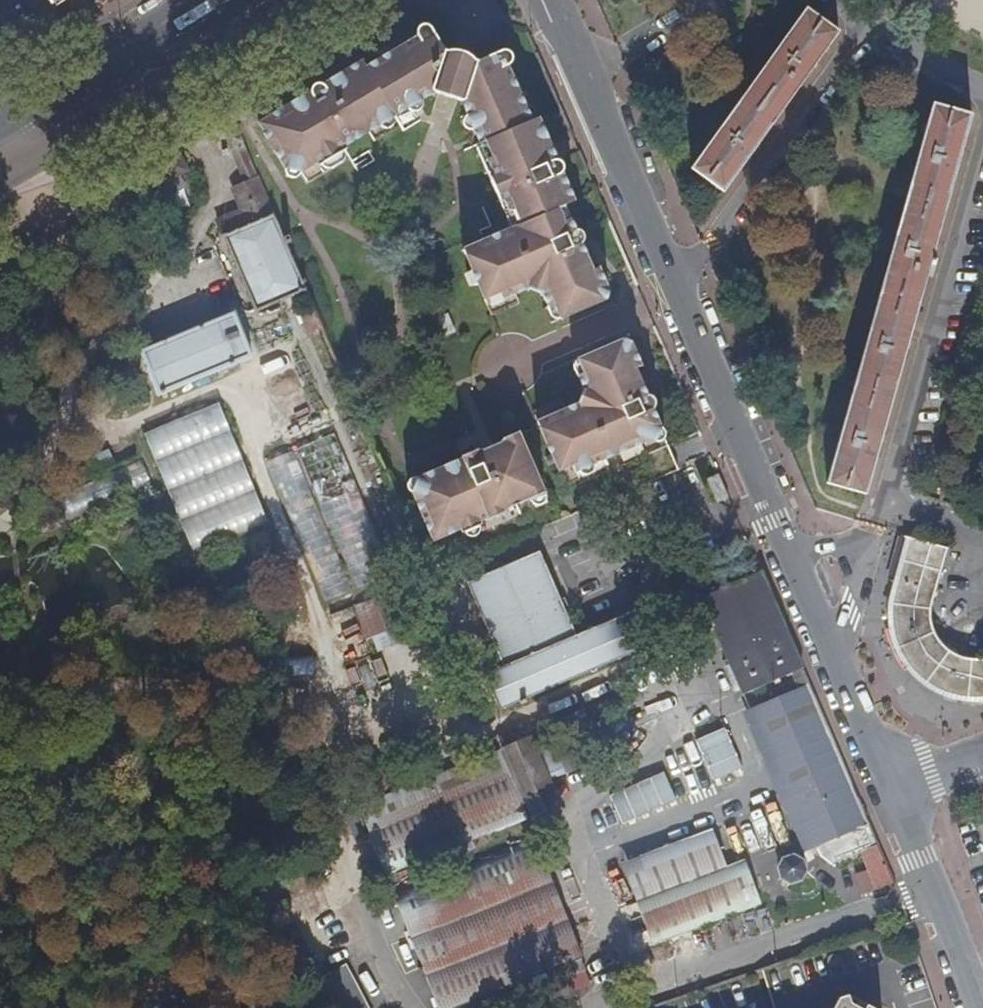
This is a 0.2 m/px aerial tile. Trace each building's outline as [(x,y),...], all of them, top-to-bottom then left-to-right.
[(52,4),(49,0),(26,0),(46,32),(56,26),(63,22),(52,4)] [(814,65),(837,32),(805,10),(691,170),(723,193),(753,150),(814,65)] [(500,238),(566,209),(564,204),(573,200),(561,172),(564,166),(564,161),(559,158),(555,158),(537,119),(532,121),(506,64),(510,58),(512,54),(508,49),(500,49),(477,60),(464,53),(454,51),(444,51),(430,28),(429,28),(424,24),(418,25),(415,28),(413,32),(415,37),(365,67),(361,61),(322,85),(317,83),(313,84),(310,88),(311,91),(258,123),(284,168),(299,172),(315,162),(318,165),(344,151),(342,146),(432,92),(449,97),(462,101),(491,170),(486,173),(499,201),(504,199),(515,226),(498,233),(500,238)] [(933,104),(827,483),(866,495),(880,442),(906,349),(933,253),(959,161),(972,115),(933,104)] [(306,292),(229,117),(216,124),(245,187),(233,193),(241,211),(215,223),(254,314),(306,292)] [(184,173),(171,151),(132,174),(151,206),(181,190),(176,178),(184,173)] [(575,227),(566,209),(500,238),(498,233),(462,249),(483,297),(499,291),(502,297),(528,286),(543,294),(548,307),(555,304),(561,317),(606,299),(609,289),(599,267),(593,270),(580,241),(583,236),(582,231),(579,227),(575,227)] [(486,305),(502,297),(499,291),(483,297),(486,305)] [(251,357),(234,313),(140,352),(157,397),(251,357)] [(654,441),(659,426),(650,406),(653,403),(653,400),(650,396),(647,396),(635,368),(640,365),(632,343),(623,339),(579,358),(584,372),(578,374),(584,388),(578,403),(537,421),(559,470),(572,465),(576,471),(644,441),(646,444),(654,441)] [(221,401),(144,430),(190,551),(267,522),(221,401)] [(335,434),(268,457),(294,529),(322,519),(310,485),(348,472),(335,434)] [(545,492),(520,435),(477,453),(475,450),(462,456),(464,458),(419,478),(412,492),(434,540),(460,529),(462,533),(482,524),(479,520),(489,515),(491,519),(504,513),(503,510),(545,492)] [(108,450),(80,461),(85,474),(113,463),(108,450)] [(135,456),(97,473),(105,493),(116,489),(115,486),(142,474),(135,456)] [(105,493),(97,473),(53,493),(61,510),(89,498),(90,499),(105,493)] [(717,502),(728,497),(718,473),(706,478),(717,502)] [(981,658),(979,658),(979,659),(975,660),(969,659),(965,658),(958,656),(953,654),(946,650),(941,644),(936,637),(931,630),(929,624),(928,617),(928,610),(929,605),(933,591),(947,548),(908,537),(902,558),(889,598),(888,604),(888,616),(889,627),(891,638),(896,651),(901,658),(906,665),(912,674),(921,681),(927,686),(940,692),(951,697),(963,699),(971,700),(982,700),(982,669),(981,658)] [(335,549),(310,558),(325,600),(350,592),(335,549)] [(560,600),(541,555),(469,586),(505,670),(485,678),(500,713),(658,643),(643,609),(577,638),(567,614),(570,613),(564,599),(560,600)] [(753,712),(773,761),(832,736),(797,655),(760,572),(702,598),(744,693),(794,672),(802,690),(753,712)] [(362,638),(384,632),(375,597),(353,603),(362,638)] [(351,610),(333,613),(338,643),(356,640),(351,610)] [(739,766),(719,717),(694,727),(714,778),(739,766)] [(811,849),(870,825),(832,736),(773,761),(811,849)] [(500,750),(501,753),(516,791),(545,779),(529,739),(500,750)] [(386,880),(528,822),(522,806),(516,791),(501,753),(359,808),(386,880)] [(618,824),(681,801),(672,775),(610,796),(618,824)] [(516,791),(522,806),(552,794),(545,779),(516,791)] [(729,868),(715,832),(627,865),(658,947),(769,904),(753,859),(729,868)] [(392,896),(434,1007),(458,1007),(581,961),(535,841),(392,896)] [(806,871),(802,860),(793,856),(784,859),(777,869),(781,878),(791,885),(800,881),(806,871)] [(842,998),(853,994),(879,1007),(936,1007),(909,924),(763,970),(776,1007),(837,1007),(842,998)] [(316,978),(331,1007),(370,1007),(346,962),(316,978)] [(853,994),(842,998),(837,1007),(879,1007),(853,994)]
